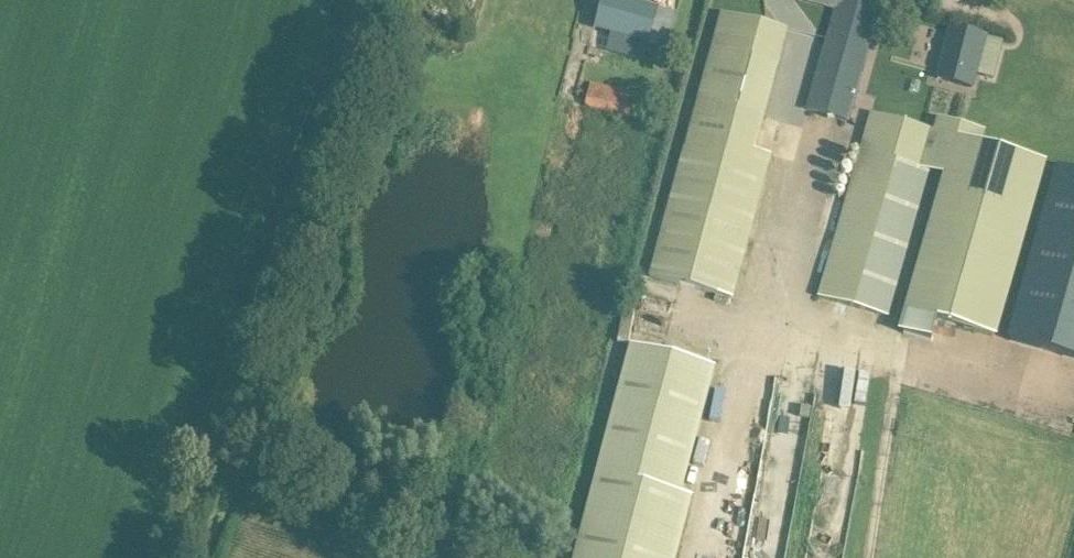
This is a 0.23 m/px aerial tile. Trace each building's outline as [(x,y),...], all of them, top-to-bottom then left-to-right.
[(649,42),(659,8),(630,0),(603,0),(596,27),(649,42)] [(838,8),(810,107),(852,118),(880,17),(875,16),(879,0),(810,0),(838,8)] [(772,156),(754,151),(786,31),(721,14),(650,276),(733,299),(768,169),(772,156)] [(976,73),(981,57),(986,36),(951,27),(938,78),(972,88),(976,73)] [(642,94),(592,82),(585,107),(635,120),(642,94)] [(836,241),(818,296),(889,317),(906,260),(931,171),(944,174),(905,310),(939,320),(998,338),(1048,163),(983,144),(986,131),(967,125),(938,117),(935,129),(872,111),(871,115),(836,241)] [(1008,339),(1073,358),(1073,172),(1057,167),(1055,172),(1008,339)] [(717,366),(630,343),(574,557),(677,557),(693,496),(683,493),(717,366)] [(813,411),(783,405),(783,407),(771,404),(765,434),(741,429),(730,483),(755,488),(741,557),(783,557),(813,411)]
